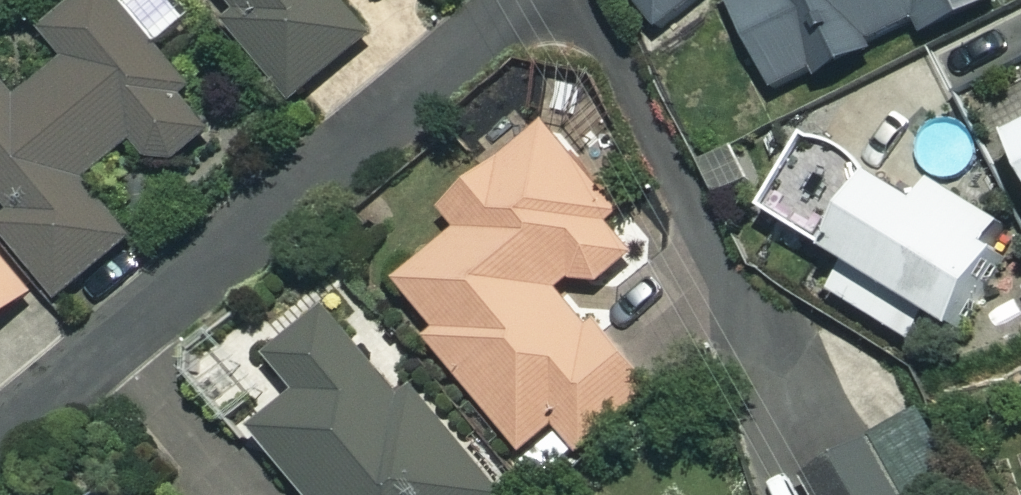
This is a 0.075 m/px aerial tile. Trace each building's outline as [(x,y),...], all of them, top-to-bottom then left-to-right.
[(120,0),(69,0),(37,24),(63,56),(16,94),(0,74),(0,193),(14,211),(2,221),(65,297),(142,235),(95,177),(138,142),(159,157),(188,156),(206,143),(215,122),(214,108),(204,88),(120,0)] [(237,7),(222,19),(294,107),(378,38),(347,0),(231,0),(237,7)] [(658,28),(693,0),(636,0),(658,28)] [(807,78),(813,92),(877,63),(871,49),(919,28),(922,34),(998,0),(727,0),(770,95),(807,78)] [(460,227),(397,280),(434,326),(424,334),(519,454),(552,427),(577,458),(664,388),(603,313),(589,325),(560,290),(574,279),(596,285),(621,272),(627,245),(612,224),(626,212),(551,120),(439,202),(460,227)] [(1004,147),(1020,178),(1020,137),(1004,147)] [(846,268),(925,317),(965,340),(1011,262),(990,249),(1001,231),(930,189),(919,207),(804,139),(758,216),(846,268)] [(29,294),(0,259),(0,319),(29,294)] [(925,317),(846,268),(830,295),(910,342),(925,317)] [(311,490),(305,494),(512,494),(411,382),(402,390),(325,303),(270,352),(302,388),(257,429),(311,490)] [(918,420),(803,475),(813,494),(954,494),(918,420)]
